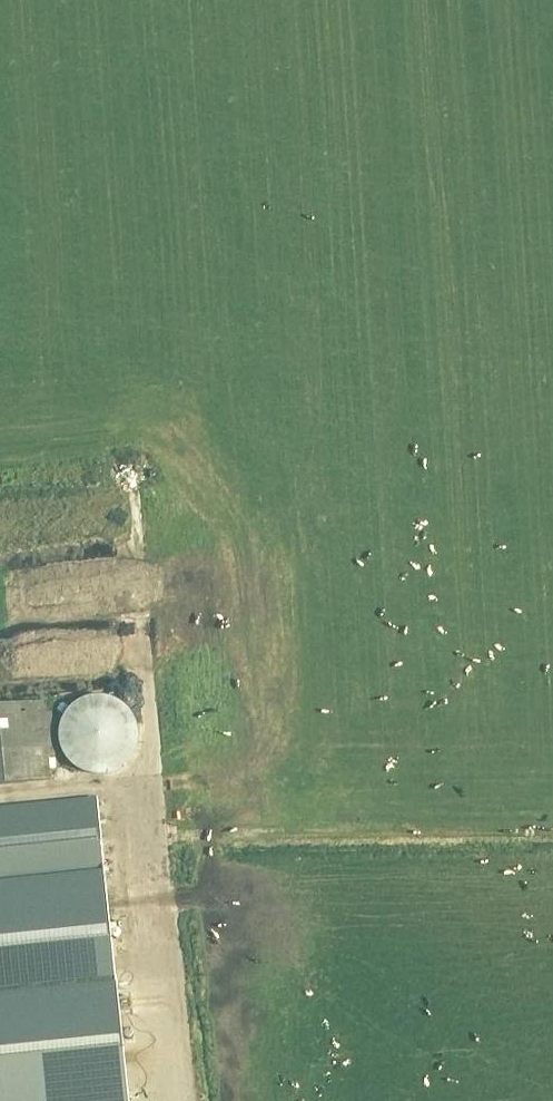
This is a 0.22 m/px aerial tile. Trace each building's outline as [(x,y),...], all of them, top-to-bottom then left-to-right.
[(107,700),(96,699),(88,700),(80,703),(75,706),(70,710),(66,715),(63,720),(60,726),(58,738),(60,748),(62,754),(68,763),(78,772),(83,774),(88,776),(97,777),(101,777),(111,775),(116,772),(124,766),(130,758),(134,750),(136,744),(136,736),(136,731),(134,724),(131,718),(125,710),(119,705),(107,700)] [(52,781),(43,703),(0,707),(0,786),(52,781)] [(114,987),(95,801),(0,811),(0,998),(114,987)]
